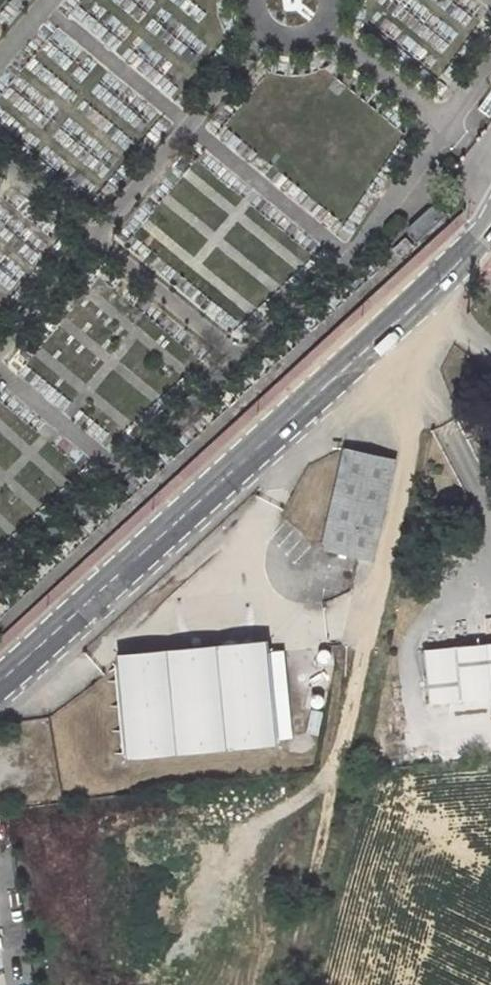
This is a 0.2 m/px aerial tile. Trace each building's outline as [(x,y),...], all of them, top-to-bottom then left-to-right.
[(479,107),(490,115),(490,114),(490,91),(479,107)] [(409,247),(448,211),(439,202),(433,202),(410,223),(409,230),(402,238),(409,247)] [(339,442),(316,544),(352,551),(375,448),(339,442)] [(423,644),(426,698),(490,693),(490,637),(423,644)] [(277,644),(261,645),(269,737),(285,735),(277,644)] [(261,645),(112,665),(121,757),(269,737),(261,645)]
